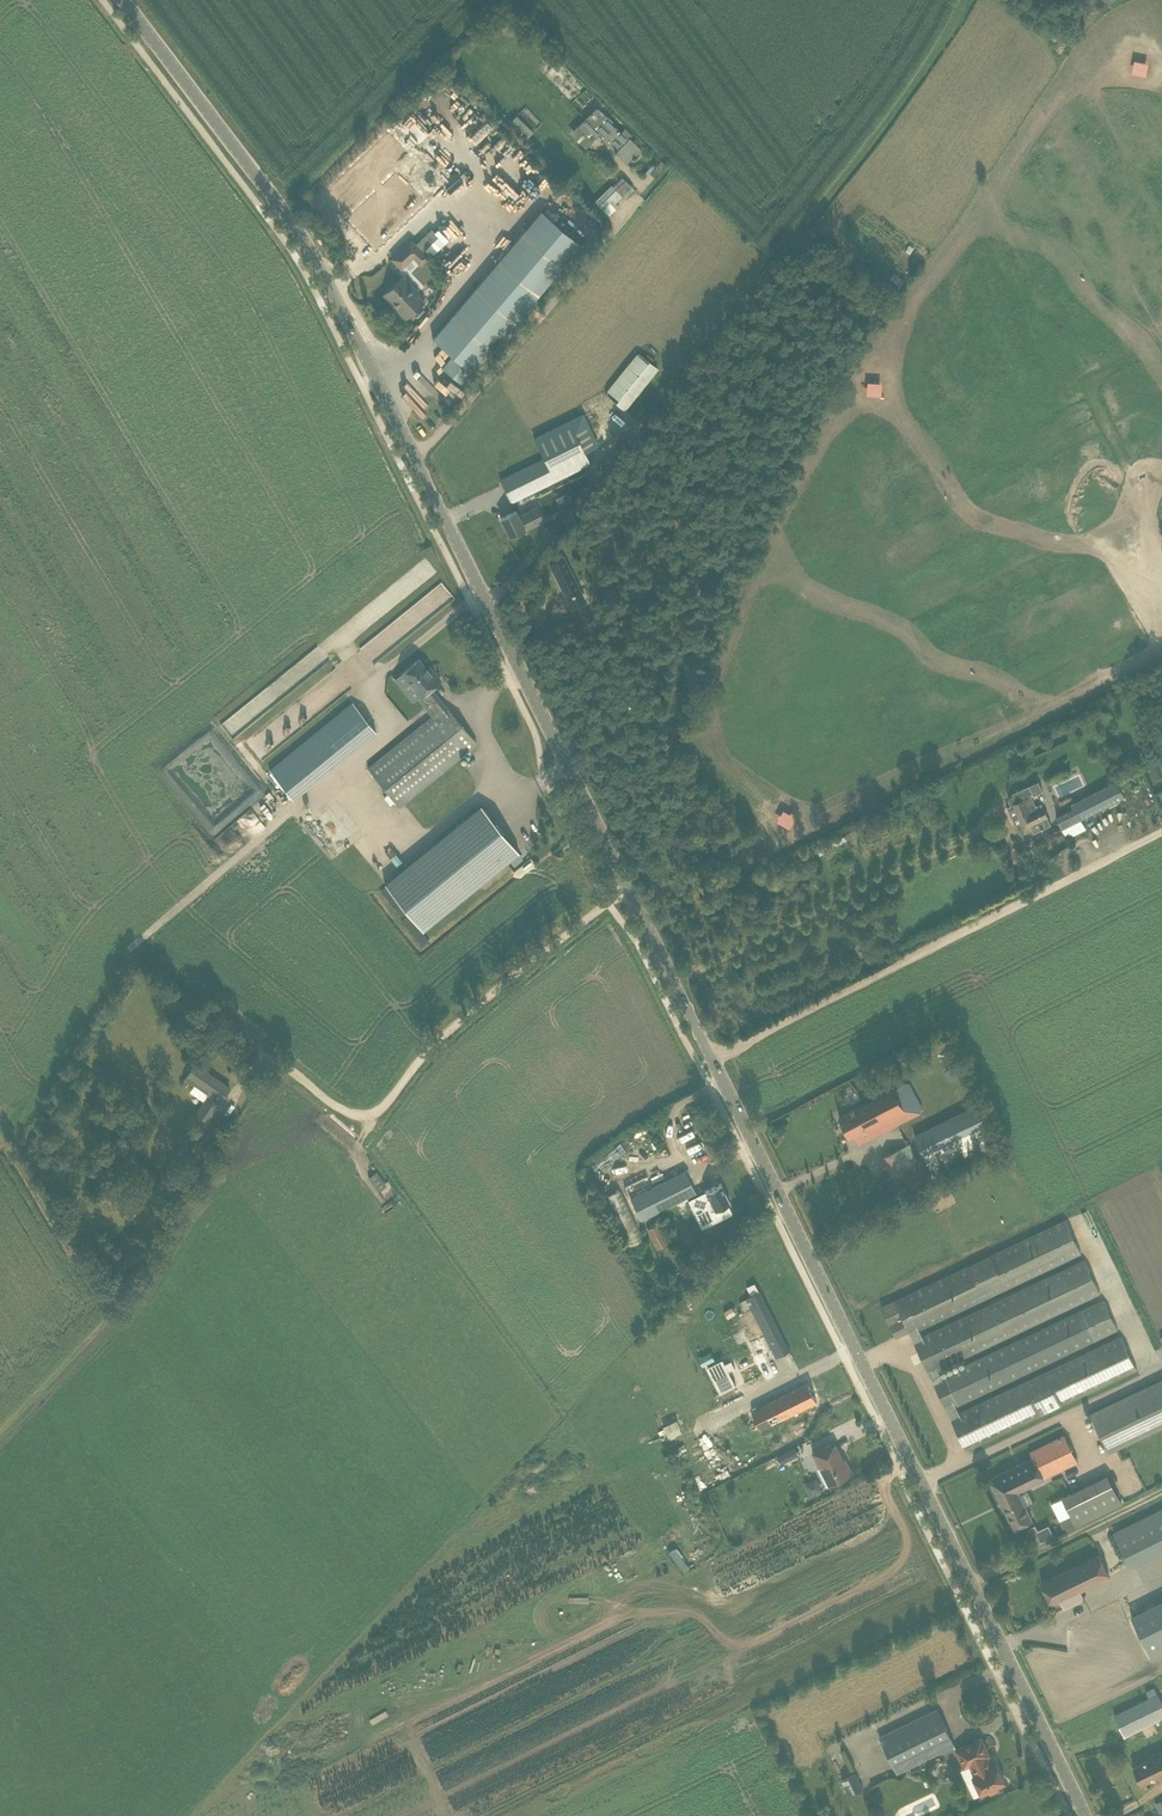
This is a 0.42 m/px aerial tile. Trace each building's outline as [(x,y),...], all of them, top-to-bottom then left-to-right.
[(570,132),(577,139),(582,134),(584,135),(578,141),(585,148),(599,134),(624,161),(629,156),(631,158),(641,148),(629,137),(628,139),(611,122),(613,120),(598,105),(570,132)] [(527,136),(532,130),(515,114),(510,120),(527,136)] [(388,129),(321,193),(376,250),(428,201),(396,169),(412,154),(388,129)] [(647,168),(651,174),(663,167),(659,161),(647,168)] [(596,200),(603,207),(618,192),(622,195),(631,185),(621,175),(596,200)] [(447,223),(470,201),(465,195),(441,217),(447,223)] [(442,367),(462,384),(583,242),(541,210),(432,337),(453,354),(442,367)] [(423,235),(416,242),(423,249),(430,242),(423,235)] [(391,258),(401,268),(420,249),(411,239),(391,258)] [(383,294),(406,318),(412,312),(420,305),(424,301),(401,276),(383,294)] [(420,305),(412,312),(417,317),(424,310),(420,305)] [(604,393),(624,409),(658,368),(638,351),(604,393)] [(404,393),(400,399),(428,419),(432,413),(404,393)] [(540,459),(500,479),(511,501),(591,462),(585,452),(583,447),(596,441),(592,432),(583,413),(582,413),(532,437),(533,438),(542,458),(540,459)] [(518,514),(516,509),(500,517),(509,536),(543,519),(536,505),(518,514)] [(563,556),(550,563),(566,595),(579,588),(563,556)] [(399,600),(404,587),(394,582),(388,596),(399,600)] [(343,778),(379,822),(476,742),(445,705),(430,687),(440,679),(433,670),(431,673),(419,658),(401,673),(412,687),(410,689),(426,710),(343,778)] [(276,678),(220,721),(232,738),(240,732),(245,739),(265,723),(260,716),(273,706),(269,701),(284,689),(276,678)] [(352,702),(314,733),(336,759),(373,728),(374,728),(352,702)] [(1148,765),(1155,778),(1161,775),(1161,771),(1157,761),(1148,765)] [(1086,828),(1081,819),(1124,796),(1116,780),(1071,803),(1073,808),(1057,817),(1068,838),(1086,828)] [(1012,804),(1007,806),(1016,825),(1020,823),(1025,833),(1032,830),(1034,833),(1051,823),(1041,804),(1036,806),(1031,796),(1043,790),(1038,781),(1013,793),(1014,796),(1009,798),(1012,804)] [(314,831),(334,813),(326,804),(306,823),(314,831)] [(423,929),(519,851),(480,805),(385,883),(423,929)] [(185,1078),(208,1094),(195,1113),(206,1121),(230,1087),(195,1063),(185,1078)] [(839,1116),(849,1136),(854,1134),(859,1143),(921,1111),(905,1082),(839,1116)] [(967,1107),(911,1131),(927,1168),(983,1143),(967,1107)] [(881,1157),(891,1175),(919,1162),(910,1144),(881,1157)] [(624,1185),(640,1219),(696,1192),(685,1170),(651,1186),(645,1175),(624,1185)] [(376,1171),(368,1176),(377,1189),(385,1184),(376,1171)] [(695,1213),(701,1227),(732,1212),(727,1203),(730,1202),(721,1182),(704,1190),(705,1191),(703,1191),(697,1194),(696,1195),(703,1210),(696,1213),(695,1213)] [(122,1200),(136,1211),(147,1197),(133,1186),(122,1200)] [(604,1196),(626,1243),(643,1235),(620,1188),(604,1196)] [(958,1412),(956,1406),(940,1374),(938,1370),(922,1335),(919,1330),(1081,1253),(1065,1218),(881,1306),(897,1339),(910,1332),(915,1342),(914,1342),(928,1370),(929,1370),(935,1383),(934,1383),(945,1406),(946,1405),(951,1416),(958,1412)] [(646,1228),(654,1242),(665,1236),(658,1222),(646,1228)] [(1084,1259),(922,1335),(938,1370),(1100,1293),(1084,1259)] [(670,1271),(674,1278),(686,1271),(682,1264),(670,1271)] [(760,1291),(745,1298),(764,1335),(778,1328),(760,1291)] [(940,1374),(956,1406),(1118,1329),(1103,1298),(940,1374)] [(728,1317),(735,1312),(731,1306),(724,1311),(728,1317)] [(733,1316),(713,1329),(717,1335),(736,1321),(733,1316)] [(966,1449),(1136,1367),(1121,1335),(958,1412),(951,1416),(952,1418),(951,1419),(966,1449)] [(771,1338),(731,1356),(740,1377),(781,1359),(771,1338)] [(723,1359),(707,1367),(721,1393),(736,1385),(729,1370),(735,1367),(732,1360),(731,1360),(726,1363),(725,1363),(723,1359)] [(1090,1413),(1108,1452),(1161,1426),(1161,1379),(1090,1413)] [(808,1383),(754,1410),(764,1427),(774,1422),(771,1416),(779,1412),(781,1418),(817,1401),(808,1383)] [(663,1426),(669,1437),(681,1431),(675,1420),(663,1426)] [(1043,1477),(1076,1460),(1064,1434),(1029,1451),(1032,1457),(990,1478),(1015,1529),(1032,1520),(1018,1490),(1043,1478),(1043,1477)] [(817,1468),(827,1487),(853,1473),(845,1457),(843,1458),(835,1441),(812,1453),(819,1467),(817,1468)] [(781,1462),(788,1459),(785,1451),(777,1455),(781,1462)] [(1065,1530),(1076,1525),(1062,1497),(1051,1503),(1065,1530)] [(1048,1523),(1038,1528),(1035,1523),(1026,1527),(1035,1544),(1054,1534),(1048,1523)] [(1080,1589),(1110,1575),(1099,1554),(1042,1582),(1052,1603),(1065,1596),(1070,1606),(1085,1598),(1080,1589)] [(1131,1615),(1153,1658),(1161,1653),(1161,1600),(1131,1615)] [(1149,1698),(1115,1714),(1125,1735),(1142,1727),(1147,1737),(1158,1731),(1153,1722),(1161,1718),(1161,1702),(1154,1686),(1145,1691),(1149,1698)] [(879,1736),(897,1773),(955,1744),(937,1708),(879,1736)] [(988,1755),(990,1755),(981,1737),(955,1749),(964,1768),(969,1765),(974,1775),(972,1776),(981,1794),(989,1791),(989,1793),(999,1788),(998,1785),(1005,1782),(996,1763),(992,1765),(988,1755)] [(1148,1756),(1149,1759),(1133,1767),(1142,1784),(1158,1775),(1159,1778),(1161,1777),(1161,1749),(1148,1756)] [(841,1778),(849,1796),(863,1789),(854,1771),(841,1778)]
